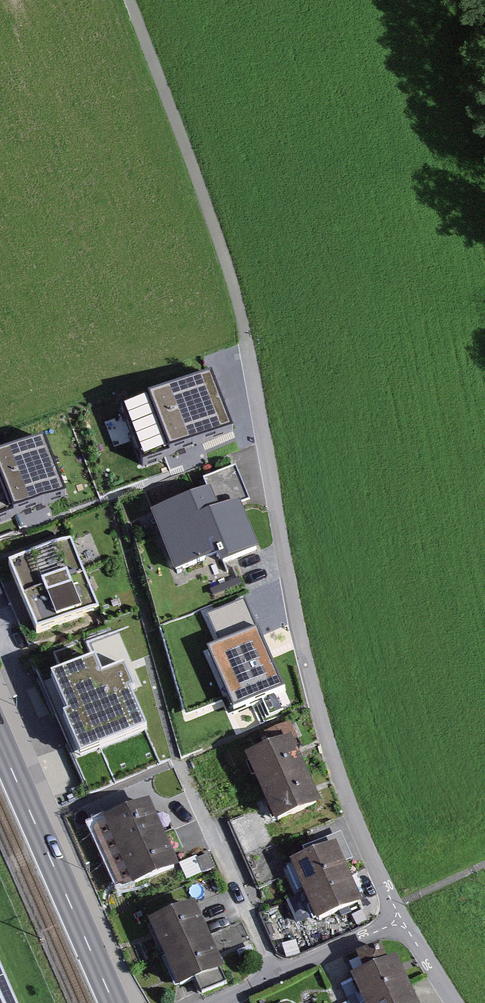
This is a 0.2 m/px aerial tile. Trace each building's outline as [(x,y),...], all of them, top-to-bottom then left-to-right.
[(210,376),(124,409),(144,462),(230,429),(210,376)] [(0,457),(0,518),(64,493),(43,440),(0,457)] [(208,495),(158,516),(179,565),(220,547),(224,558),(253,545),(236,508),(217,516),(208,495)] [(12,566),(25,598),(83,575),(70,542),(12,566)] [(25,598),(38,631),(97,607),(83,575),(25,598)] [(181,635),(202,695),(273,671),(264,648),(257,651),(244,613),(181,635)] [(95,657),(48,679),(85,758),(146,730),(130,695),(136,692),(123,665),(103,674),(95,657)] [(251,760),(264,789),(303,772),(290,742),(251,760)] [(264,789),(278,819),(317,801),(303,772),(264,789)] [(107,822),(120,853),(161,836),(148,805),(107,822)] [(120,853),(133,884),(174,867),(161,836),(120,853)] [(291,867),(304,896),(347,876),(334,848),(291,867)] [(304,896),(317,924),(360,904),(347,876),(304,896)] [(152,926),(166,956),(207,938),(193,908),(152,926)] [(166,956),(179,986),(220,968),(207,938),(166,956)] [(349,1002),(370,1002),(406,987),(387,945),(334,968),(349,1002)] [(0,975),(0,1002),(12,1002),(0,975)] [(406,987),(370,1002),(413,1002),(406,987)]
